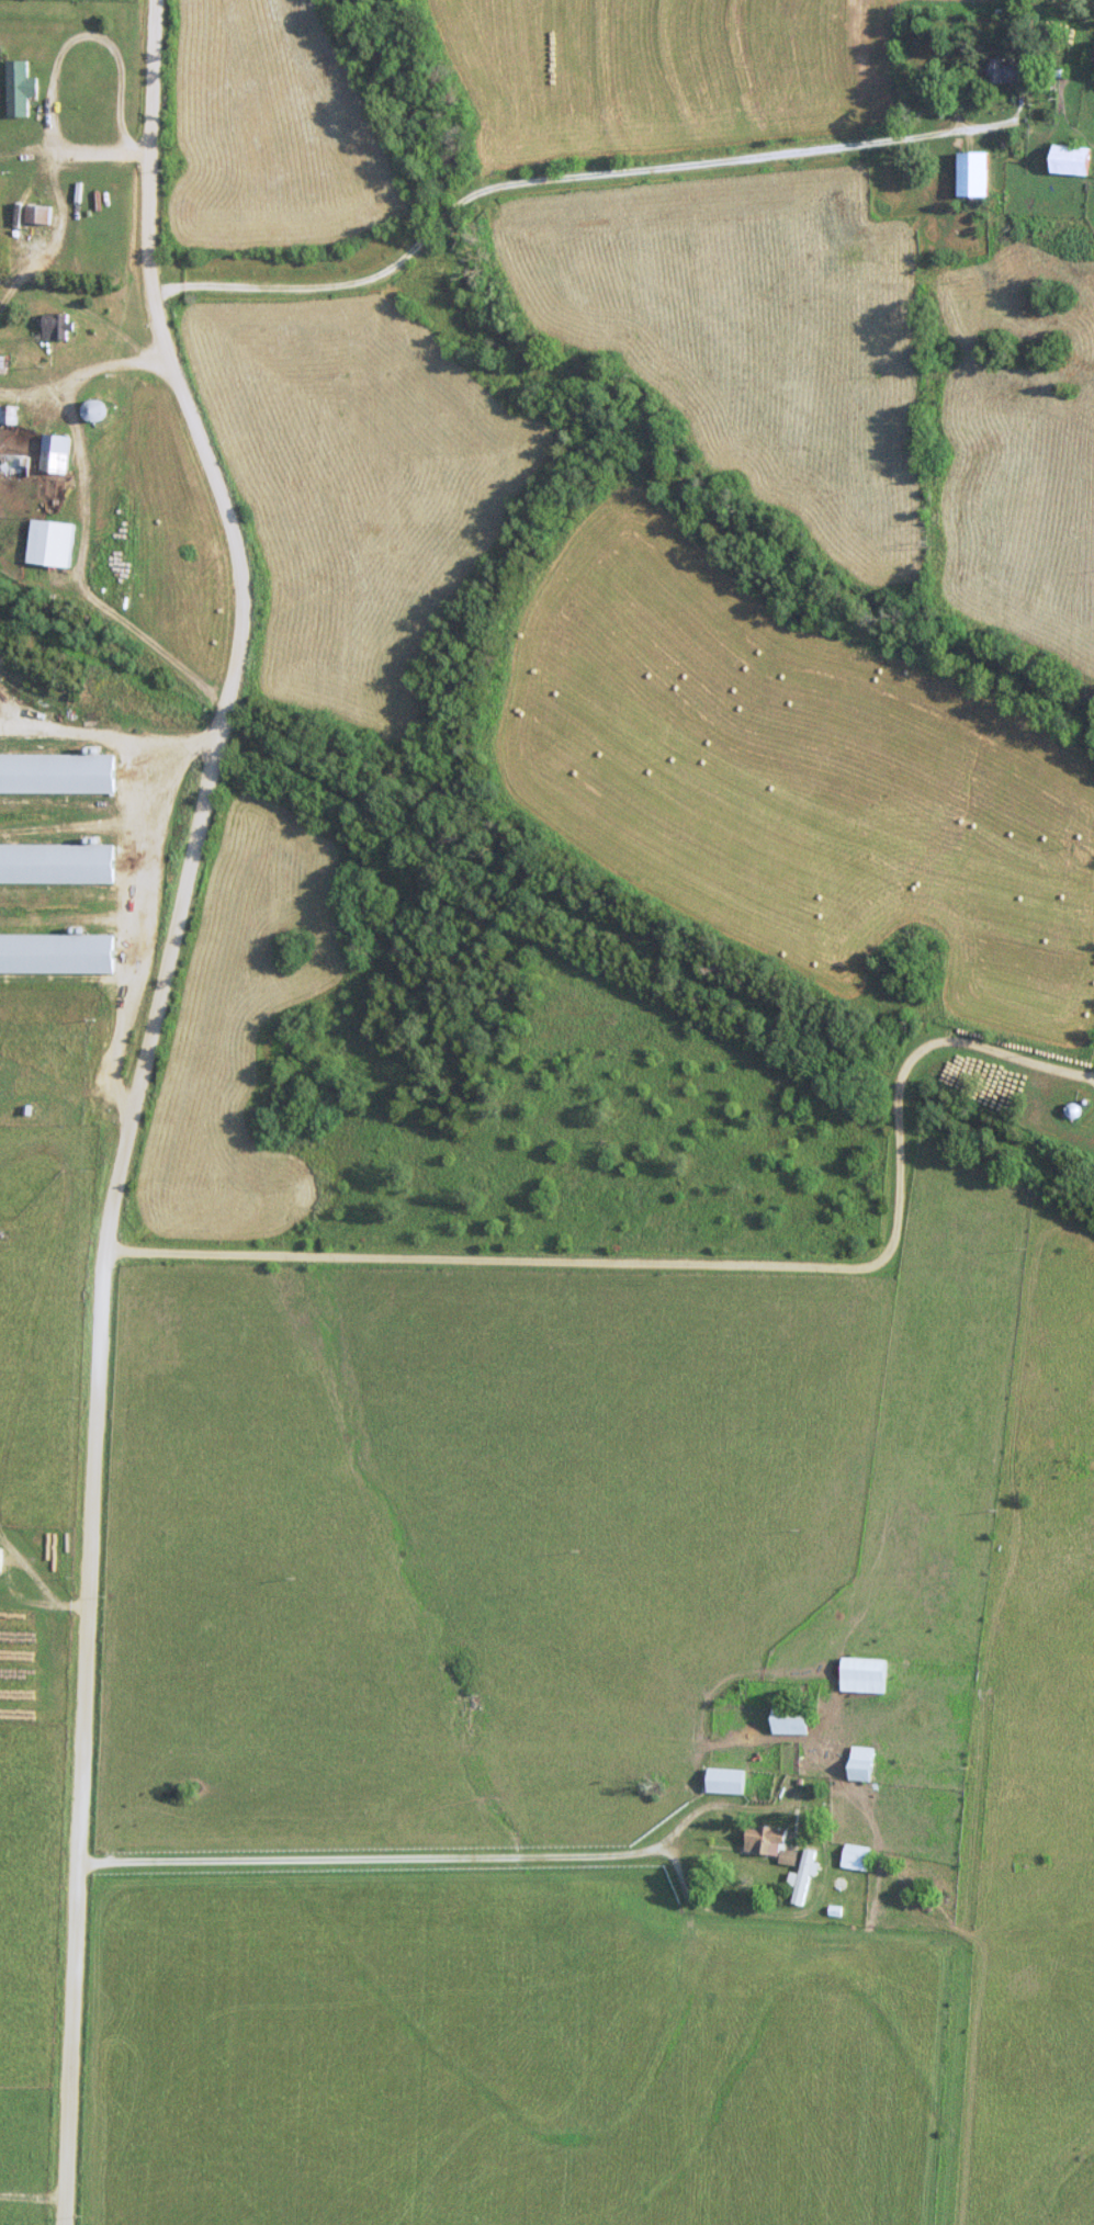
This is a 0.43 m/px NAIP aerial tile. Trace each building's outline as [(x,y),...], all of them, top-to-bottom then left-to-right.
[(1018,83),(1018,60),(991,60),(991,83),(1018,83)] [(5,116),(26,116),(26,61),(5,61),(5,116)] [(1048,174),(1087,175),(1088,147),(1048,146),(1048,174)] [(956,197),(986,197),(986,152),(956,152),(956,197)] [(49,225),(50,207),(24,205),(23,223),(49,225)] [(41,339),(69,339),(69,316),(41,316),(41,339)] [(105,416),(97,398),(78,407),(87,425),(105,416)] [(16,424),(16,405),(0,405),(0,424),(16,424)] [(41,454),(45,454),(45,474),(68,474),(68,436),(41,436),(41,454)] [(0,454),(0,474),(28,477),(30,457),(0,454)] [(25,564),(70,568),(74,525),(29,520),(25,564)] [(112,793),(112,755),(0,754),(0,793),(112,793)] [(112,884),(112,844),(0,844),(0,883),(112,884)] [(111,935),(0,934),(0,973),(111,974),(111,935)] [(1068,1117),(1077,1111),(1072,1103),(1063,1109),(1068,1117)] [(885,1659),(840,1658),(839,1691),(884,1692),(885,1659)] [(806,1734),(806,1706),(769,1706),(769,1734),(806,1734)] [(848,1781),(872,1781),(872,1747),(848,1747),(848,1781)] [(742,1793),(742,1769),(704,1769),(704,1793),(742,1793)] [(783,1828),(743,1827),(742,1853),(777,1854),(777,1864),(794,1864),(795,1850),(782,1850),(783,1828)] [(804,1907),(817,1852),(799,1848),(791,1885),(793,1886),(789,1903),(804,1907)] [(868,1849),(842,1849),(842,1869),(868,1869),(868,1849)]
